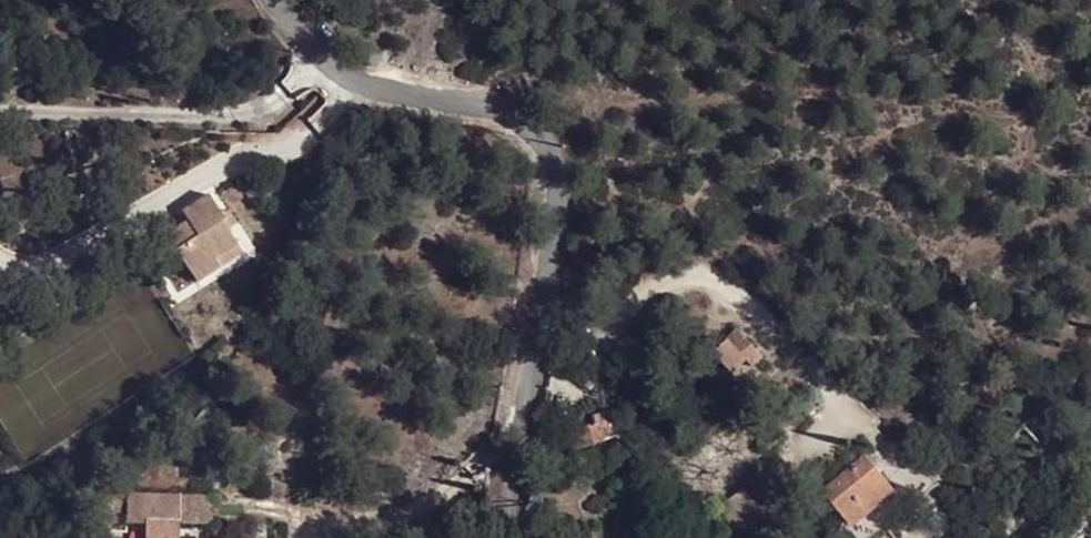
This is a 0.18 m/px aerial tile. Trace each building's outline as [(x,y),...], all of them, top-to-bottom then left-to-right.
[(382,56),(366,49),(362,60),(378,67),(382,56)] [(219,216),(221,214),(208,193),(182,211),(187,220),(147,247),(162,270),(181,258),(197,281),(219,266),(216,258),(237,244),(227,229),(219,216)] [(228,209),(221,214),(219,216),(227,229),(237,222),(228,209)] [(242,252),(237,244),(216,258),(219,266),(242,252)] [(753,367),(764,358),(739,331),(714,352),(734,374),(748,362),(753,367)] [(623,456),(645,447),(614,407),(609,409),(610,413),(617,437),(623,456)] [(568,451),(617,437),(610,413),(595,417),(597,425),(563,434),(568,451)] [(848,523),(891,488),(867,458),(824,491),(848,523)] [(896,494),(891,488),(848,523),(852,529),(896,494)] [(766,518),(745,490),(722,507),(742,536),(766,518)] [(215,494),(128,493),(126,523),(146,524),(147,520),(178,521),(178,524),(215,524),(215,494)] [(146,524),(146,537),(178,537),(178,524),(178,521),(147,520),(146,524)]
